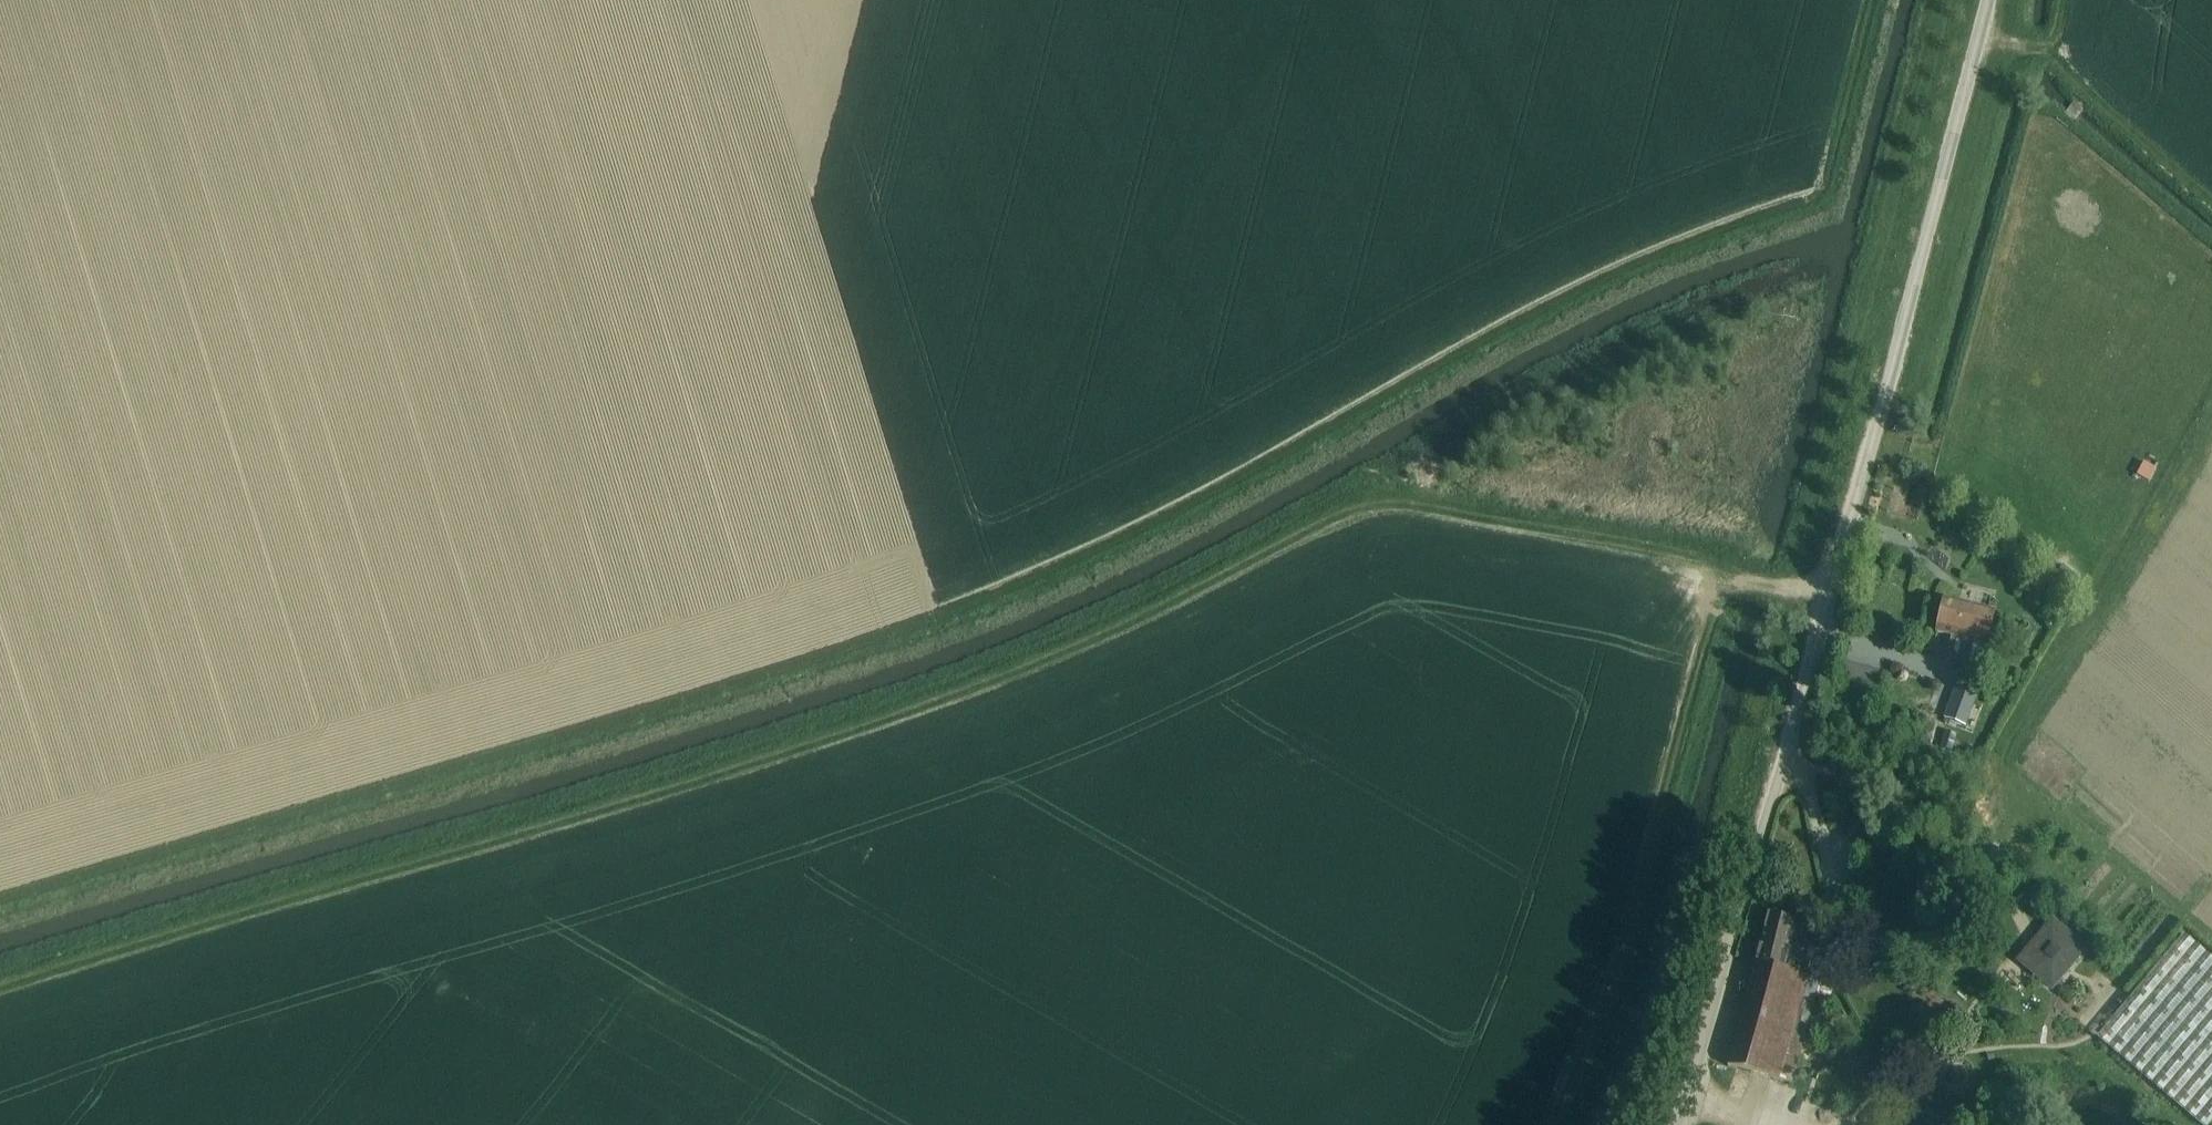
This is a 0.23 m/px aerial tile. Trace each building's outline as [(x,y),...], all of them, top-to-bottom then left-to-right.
[(2134,457),(2128,469),(2150,481),(2156,469),(2160,462),(2146,455),(2142,461),(2134,457)] [(2063,565),(2056,573),(2071,586),(2078,577),(2063,565)] [(1988,643),(1996,610),(1945,598),(1937,631),(1988,643)] [(1956,683),(1944,717),(1966,726),(1979,691),(1956,683)] [(1924,729),(1921,738),(1931,741),(1934,732),(1924,729)] [(1942,738),(1940,747),(1953,750),(1955,742),(1942,738)] [(1728,1066),(1774,1078),(1791,1083),(1798,1057),(1802,1041),(1813,1006),(1828,1010),(1835,983),(1819,979),(1820,978),(1791,971),(1798,946),(1803,948),(1809,928),(1803,926),(1804,923),(1769,914),(1762,940),(1758,943),(1756,951),(1758,955),(1728,1066)] [(2042,929),(2016,959),(2052,990),(2077,960),(2089,947),(2053,916),(2042,929)] [(2211,1122),(2211,957),(2184,934),(2099,1035),(2205,1124),(2210,1124),(2211,1122)] [(1830,1074),(1832,1067),(1824,1064),(1822,1072),(1830,1074)]
